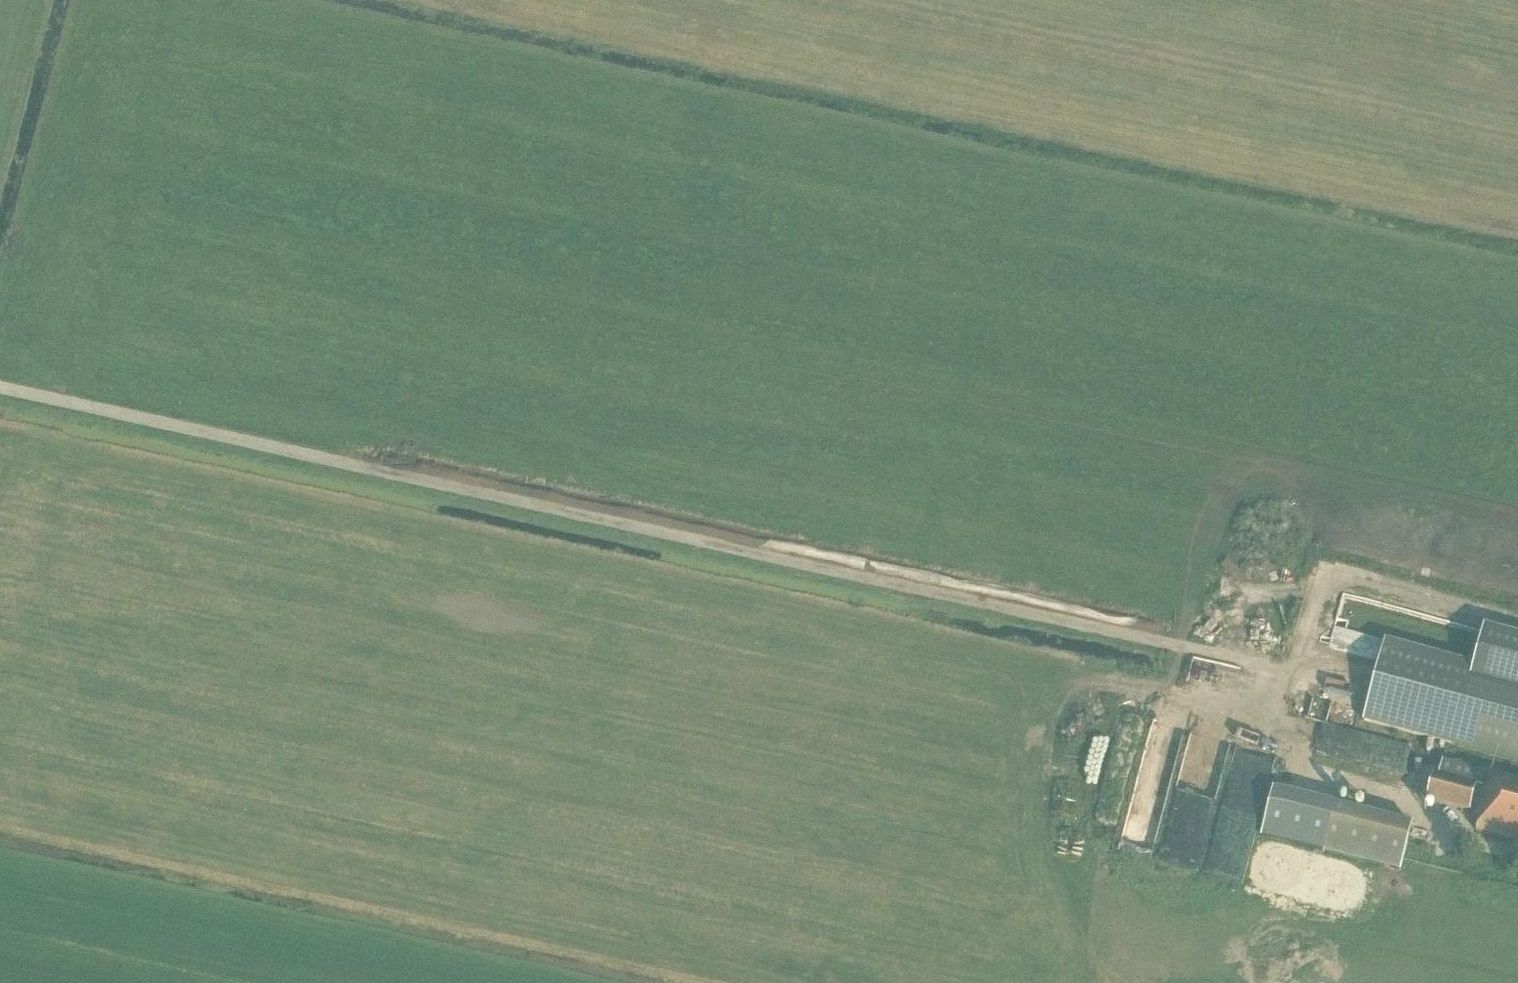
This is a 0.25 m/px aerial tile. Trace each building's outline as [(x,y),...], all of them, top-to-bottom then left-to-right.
[(1485,628),(1476,662),(1384,636),(1361,719),(1517,761),(1517,637),(1485,628)] [(1488,770),(1488,771),(1457,763),(1452,778),(1433,773),(1427,798),(1480,812),(1476,829),(1517,840),(1517,778),(1488,770)] [(1401,871),(1413,824),(1335,805),(1323,851),(1401,871)]
